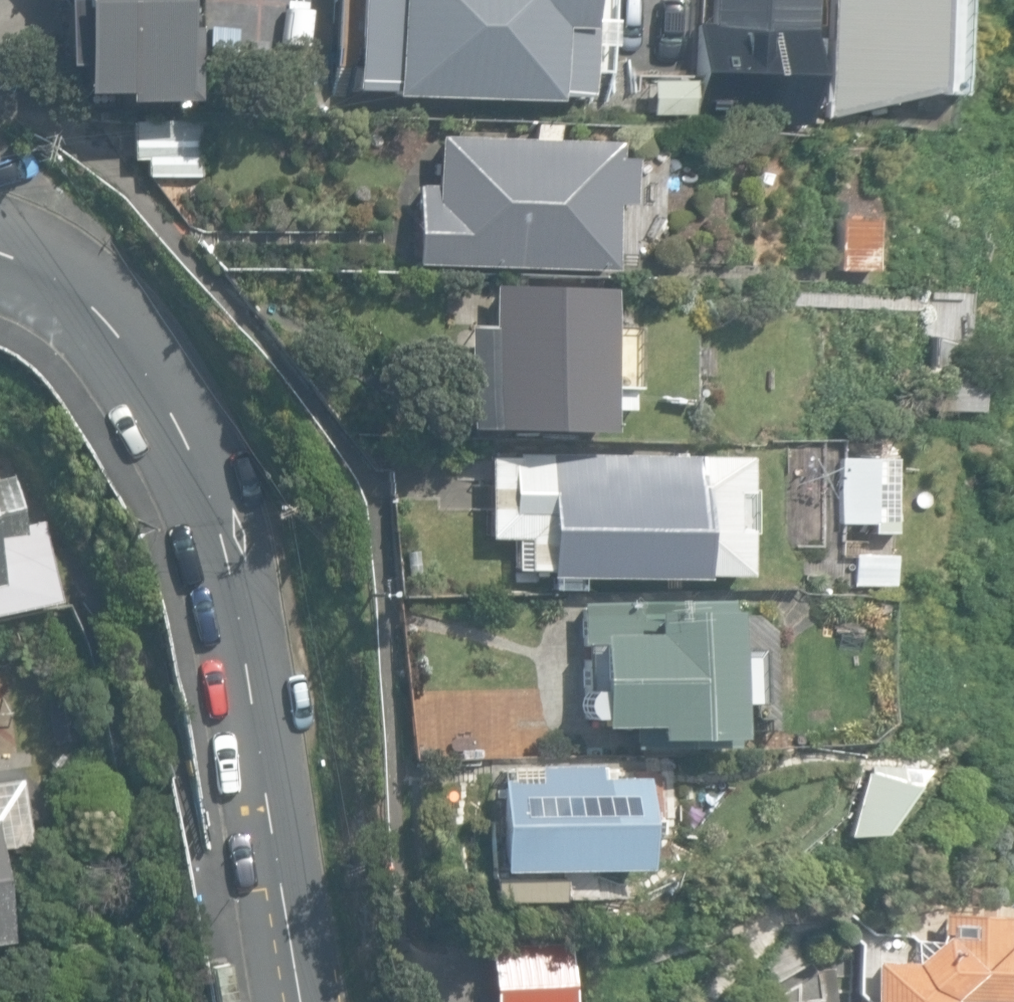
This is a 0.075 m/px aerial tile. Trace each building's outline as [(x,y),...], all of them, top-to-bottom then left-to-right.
[(53,66),(69,65),(70,95),(118,94),(119,105),(191,103),(188,0),(51,0),(53,66)] [(552,106),(553,98),(582,100),(583,75),(603,76),(607,0),(333,0),(330,65),(349,66),(348,91),(389,93),(388,98),(552,106)] [(820,114),(921,94),(949,95),(953,0),(825,0),(820,114)] [(689,122),(796,125),(799,30),(692,27),(689,122)] [(146,176),(202,177),(203,125),(132,124),(132,162),(146,162),(146,176)] [(559,141),(560,125),(534,124),(534,140),(436,136),(434,187),(415,186),(411,264),(612,272),(615,204),(632,204),(634,158),(615,158),(616,143),(559,141)] [(834,271),(870,273),(871,220),(834,219),(834,271)] [(608,328),(609,288),(491,285),(490,327),(468,327),(465,429),(604,432),(605,409),(634,410),(636,329),(608,328)] [(834,516),(891,517),(893,450),(835,449),(834,516)] [(750,455),(489,455),(489,537),(527,537),(526,570),(548,569),(548,578),(748,578),(748,528),(736,528),(736,492),(750,492),(750,455)] [(55,603),(38,520),(22,524),(12,474),(0,476),(0,614),(55,603)] [(625,728),(626,748),(725,747),(725,708),(753,708),(753,647),(724,648),(723,620),(726,620),(726,601),(582,603),(585,693),(579,696),(580,714),(587,718),(596,719),(597,727),(625,728)] [(613,778),(613,766),(497,767),(498,840),(490,840),(491,901),(562,900),(562,870),(640,869),(639,777),(613,778)] [(31,846),(23,777),(0,780),(0,849),(31,846)] [(1005,917),(937,913),(936,936),(927,941),(905,940),(905,963),(864,961),(861,1001),(854,1001),(1000,1001),(1005,917)] [(506,941),(507,967),(569,965),(568,939),(506,941)] [(214,1001),(222,1001),(239,1000),(233,962),(209,965),(214,1001)]
